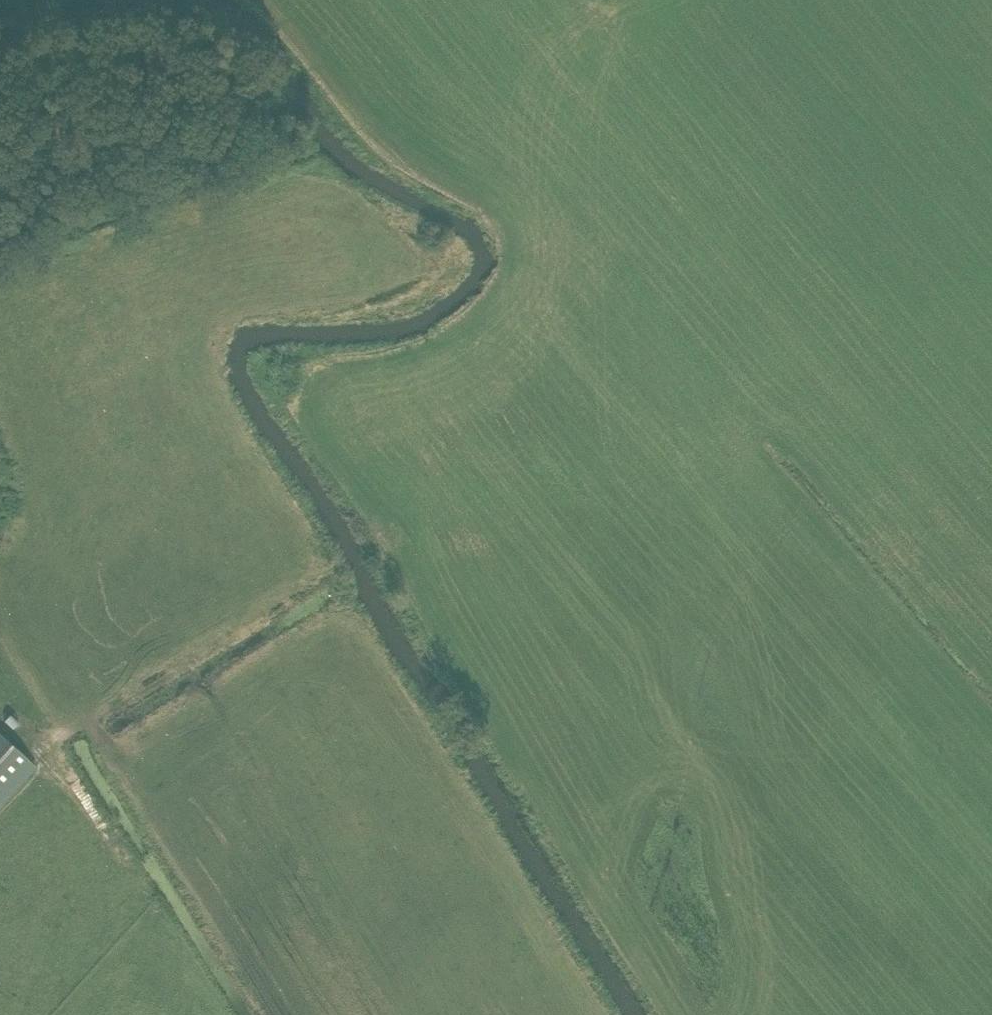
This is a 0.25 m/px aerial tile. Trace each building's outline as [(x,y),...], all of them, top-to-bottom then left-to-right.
[(36,767),(0,734),(0,806),(36,767)]
